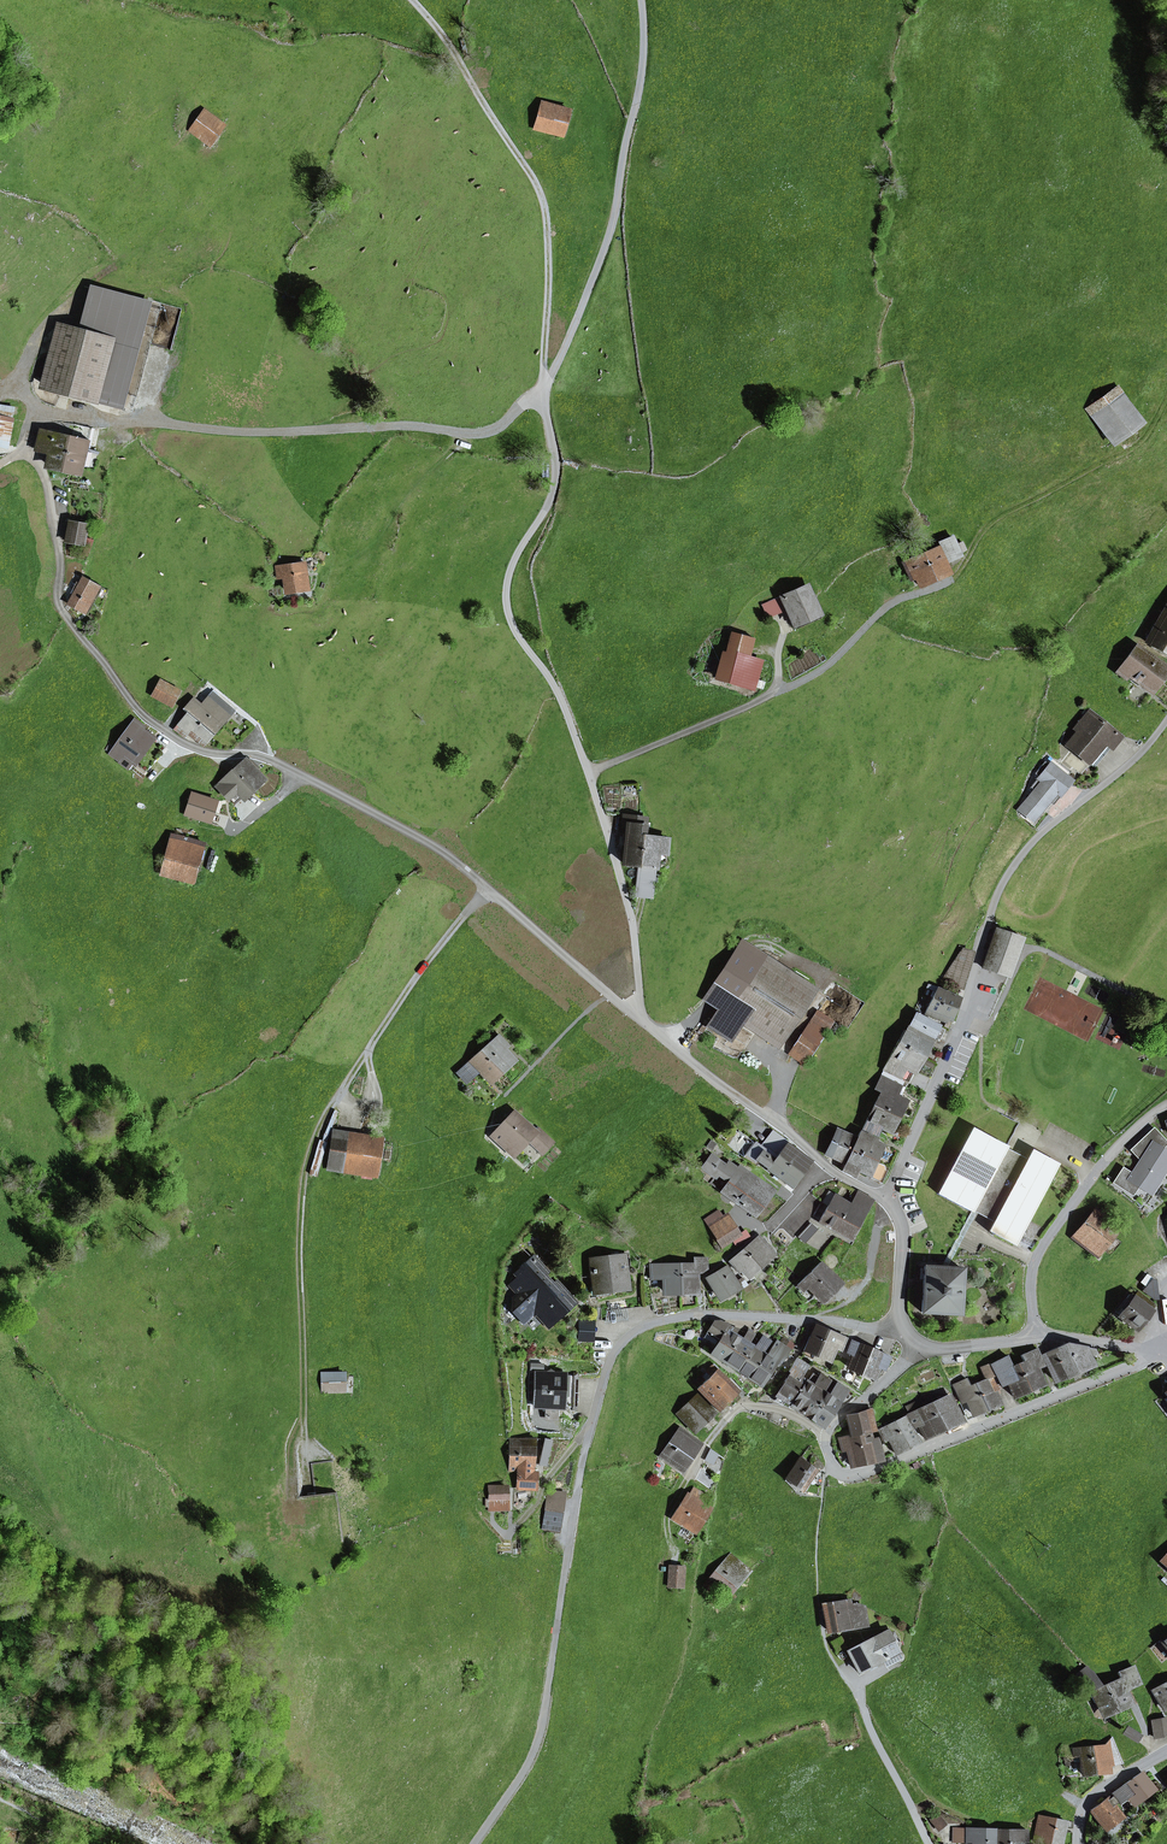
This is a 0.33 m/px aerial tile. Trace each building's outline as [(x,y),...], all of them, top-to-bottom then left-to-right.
[(541,101),(533,128),(561,136),(568,109),(541,101)] [(203,110),(188,129),(209,144),(223,125),(203,110)] [(46,387),(121,406),(148,303),(92,288),(80,332),(62,328),(46,387)] [(1088,409),(1112,443),(1141,422),(1116,388),(1088,409)] [(12,419),(14,408),(2,406),(0,414),(0,417),(12,419)] [(7,445),(12,419),(0,417),(0,443),(7,445)] [(77,472),(81,457),(85,458),(89,440),(41,428),(36,450),(51,453),(48,465),(77,472)] [(70,522),(66,541),(84,544),(87,525),(70,522)] [(919,586),(948,573),(943,562),(966,551),(963,543),(956,546),(952,537),(939,542),(940,546),(903,562),(909,575),(914,573),(919,586)] [(285,578),(287,592),(308,589),(304,563),(276,566),(278,579),(285,578)] [(68,604),(84,613),(99,586),(83,577),(68,604)] [(787,609),(794,625),(819,614),(807,587),(763,606),(768,617),(787,609)] [(1147,641),(1166,653),(1166,607),(1147,641)] [(717,678),(752,688),(760,662),(748,658),(754,639),(732,632),(727,652),(725,651),(717,678)] [(1127,674),(1149,692),(1166,668),(1146,652),(1145,654),(1135,646),(1118,668),(1127,674)] [(1124,678),(1127,674),(1118,668),(1115,672),(1124,678)] [(160,680),(152,694),(171,706),(179,691),(160,680)] [(192,700),(184,710),(187,712),(212,733),(232,711),(212,694),(201,707),(192,700)] [(189,731),(203,744),(212,733),(187,712),(174,729),(184,738),(189,731)] [(1067,746),(1094,767),(1119,736),(1089,712),(1076,727),(1080,730),(1067,746)] [(143,726),(134,719),(122,735),(143,751),(152,739),(140,730),(143,726)] [(124,754),(134,762),(143,751),(122,735),(109,753),(119,760),(124,754)] [(233,803),(241,796),(244,799),(265,779),(245,758),(217,785),(233,803)] [(1033,790),(1023,804),(1037,815),(1048,802),(1051,805),(1071,781),(1050,763),(1048,765),(1044,762),(1034,774),(1039,777),(1030,787),(1033,790)] [(193,793),(185,815),(208,822),(215,801),(193,793)] [(1032,821),(1037,815),(1023,804),(1018,809),(1032,821)] [(640,865),(644,836),(646,818),(625,815),(624,824),(628,824),(623,863),(640,865)] [(171,834),(160,873),(193,882),(203,844),(171,834)] [(644,836),(640,865),(655,867),(656,864),(657,852),(665,853),(667,839),(644,836)] [(656,864),(664,865),(665,853),(657,852),(656,864)] [(640,865),(636,895),(653,898),(656,867),(655,867),(640,865)] [(996,928),(982,968),(1008,977),(1022,937),(996,928)] [(814,990),(742,943),(705,999),(719,1008),(708,1025),(729,1039),(740,1022),(777,1046),(814,990)] [(956,958),(969,962),(972,953),(962,950),(956,958)] [(941,981),(961,987),(969,962),(956,958),(941,981)] [(936,1019),(938,1014),(947,1018),(949,1019),(958,999),(936,989),(925,1014),(936,1019)] [(788,1054),(801,1063),(831,1020),(817,1011),(788,1054)] [(938,1027),(939,1025),(916,1013),(907,1031),(904,1030),(897,1042),(922,1055),(928,1043),(920,1039),(924,1033),(932,1038),(938,1027)] [(936,1019),(945,1023),(947,1018),(938,1014),(936,1019)] [(936,1038),(939,1040),(944,1030),(938,1027),(932,1038),(924,1033),(920,1039),(928,1043),(930,1040),(933,1042),(936,1038)] [(508,1045),(498,1034),(483,1048),(502,1070),(514,1059),(504,1048),(508,1045)] [(883,1070),(907,1082),(917,1065),(921,1056),(922,1055),(897,1042),(883,1070)] [(490,1080),(502,1070),(483,1048),(471,1058),(471,1059),(457,1071),(466,1082),(481,1069),(490,1080)] [(917,1065),(922,1067),(926,1058),(921,1056),(917,1065)] [(902,1087),(904,1082),(884,1071),(881,1076),(902,1087)] [(874,1090),(880,1093),(874,1105),(899,1117),(905,1103),(899,1100),(903,1093),(899,1092),(902,1087),(881,1076),(874,1090)] [(879,1127),(891,1133),(895,1124),(897,1120),(899,1117),(874,1105),(862,1128),(876,1135),(879,1127)] [(975,1203),(1001,1154),(1005,1147),(1018,1123),(994,1110),(982,1133),(972,1128),(937,1194),(971,1212),(972,1210),(975,1203)] [(528,1140),(542,1153),(552,1143),(538,1129),(534,1133),(513,1113),(491,1135),(501,1145),(506,1140),(517,1151),(528,1140)] [(1166,1145),(1166,1141),(1154,1128),(1143,1138),(1150,1145),(1152,1142),(1163,1149),(1166,1145)] [(827,1155),(845,1164),(852,1150),(857,1139),(856,1139),(838,1130),(827,1155)] [(874,1138),(860,1131),(856,1139),(857,1139),(852,1150),(874,1161),(881,1147),(871,1143),(874,1138)] [(328,1168),(375,1175),(380,1140),(334,1132),(328,1168)] [(790,1187),(810,1161),(786,1144),(773,1160),(769,1157),(771,1154),(764,1150),(765,1148),(743,1135),(732,1152),(755,1166),(758,1161),(790,1187)] [(1166,1169),(1166,1152),(1163,1149),(1152,1142),(1150,1145),(1143,1138),(1134,1147),(1143,1157),(1140,1161),(1131,1173),(1123,1168),(1113,1183),(1125,1191),(1131,1182),(1139,1187),(1150,1195),(1166,1169)] [(1024,1166),(1027,1159),(1005,1147),(1001,1154),(1024,1166)] [(1140,1161),(1143,1157),(1134,1147),(1130,1150),(1140,1161)] [(858,1170),(868,1174),(874,1161),(852,1150),(845,1164),(842,1171),(855,1177),(858,1170)] [(1024,1166),(1001,1154),(975,1203),(998,1215),(994,1222),(989,1231),(1014,1245),(1058,1164),(1032,1150),(1027,1159),(1024,1166)] [(730,1182),(722,1193),(732,1201),(751,1176),(741,1168),(740,1171),(729,1162),(727,1165),(713,1154),(703,1167),(716,1177),(719,1173),(724,1177),(728,1172),(734,1177),(730,1182)] [(724,1177),(730,1182),(734,1177),(728,1172),(724,1177)] [(752,1216),(771,1191),(751,1176),(732,1201),(752,1216)] [(1125,1191),(1133,1196),(1139,1187),(1131,1182),(1125,1191)] [(872,1199),(858,1191),(850,1205),(864,1213),(872,1199)] [(827,1207),(857,1225),(864,1213),(850,1205),(829,1192),(823,1203),(828,1206),(827,1207)] [(994,1222),(998,1215),(975,1203),(972,1210),(994,1222)] [(819,1221),(849,1238),(857,1225),(827,1207),(819,1221)] [(1095,1210),(1072,1237),(1095,1255),(1117,1228),(1095,1210)] [(704,1220),(721,1247),(732,1240),(739,1235),(726,1214),(721,1217),(718,1211),(704,1220)] [(811,1234),(816,1229),(810,1224),(806,1229),(811,1234)] [(804,1242),(811,1234),(806,1229),(799,1237),(804,1242)] [(732,1240),(735,1246),(749,1237),(745,1231),(739,1235),(732,1240)] [(759,1267),(773,1254),(758,1236),(743,1249),(759,1267)] [(742,1269),(748,1276),(759,1267),(743,1249),(729,1261),(738,1272),(742,1269)] [(591,1260),(594,1287),(610,1285),(610,1288),(613,1291),(618,1290),(621,1287),(627,1286),(624,1256),(591,1260)] [(679,1264),(680,1292),(695,1292),(695,1277),(698,1277),(698,1272),(703,1272),(707,1269),(706,1258),(694,1258),(693,1264),(679,1264)] [(512,1287),(518,1294),(514,1298),(513,1310),(523,1321),(531,1314),(537,1314),(548,1326),(574,1302),(557,1283),(551,1288),(540,1276),(546,1271),(534,1259),(516,1275),(520,1279),(512,1287)] [(809,1288),(822,1301),(840,1283),(820,1263),(797,1285),(803,1291),(808,1286),(809,1288)] [(664,1278),(664,1292),(680,1292),(679,1264),(650,1264),(650,1278),(664,1278)] [(708,1277),(720,1299),(741,1287),(728,1265),(708,1277)] [(921,1312),(959,1315),(962,1269),(924,1266),(921,1312)] [(1152,1281),(1153,1279),(1146,1274),(1140,1282),(1146,1287),(1152,1281)] [(1144,1291),(1154,1299),(1156,1298),(1154,1281),(1152,1281),(1146,1287),(1144,1291)] [(1150,1311),(1155,1305),(1138,1292),(1133,1298),(1150,1311)] [(1123,1310),(1118,1316),(1135,1330),(1150,1311),(1133,1298),(1129,1294),(1125,1301),(1129,1304),(1123,1310)] [(1119,1307),(1123,1310),(1129,1304),(1125,1301),(1119,1307)] [(604,1324),(628,1321),(626,1307),(607,1309),(604,1324)] [(580,1321),(579,1340),(592,1341),(593,1322),(580,1321)] [(719,1342),(711,1354),(724,1362),(740,1338),(736,1336),(739,1330),(715,1322),(707,1333),(719,1342)] [(835,1349),(840,1351),(846,1338),(816,1324),(804,1350),(829,1362),(835,1349)] [(740,1338),(724,1362),(736,1370),(752,1346),(748,1344),(754,1335),(748,1331),(742,1340),(740,1338)] [(752,1346),(736,1370),(748,1378),(764,1354),(762,1353),(770,1341),(762,1336),(756,1345),(758,1346),(756,1349),(754,1348),(752,1346)] [(860,1372),(871,1348),(852,1340),(846,1353),(853,1356),(848,1367),(860,1372)] [(766,1356),(776,1362),(780,1365),(790,1350),(776,1341),(766,1356)] [(1076,1371),(1077,1373),(1079,1372),(1092,1366),(1089,1358),(1084,1348),(1066,1345),(1043,1355),(1054,1381),(1066,1376),(1076,1371)] [(890,1357),(871,1348),(860,1372),(873,1378),(878,1366),(884,1369),(890,1357)] [(1089,1358),(1097,1355),(1095,1350),(1084,1348),(1089,1358)] [(1021,1355),(1023,1362),(1017,1364),(1028,1391),(1042,1385),(1039,1376),(1035,1368),(1039,1367),(1043,1365),(1037,1349),(1021,1355)] [(776,1371),(772,1369),(776,1362),(766,1356),(764,1354),(748,1378),(760,1386),(768,1375),(772,1377),(776,1371)] [(1007,1383),(1013,1397),(1028,1391),(1017,1364),(1012,1366),(1007,1356),(989,1364),(990,1365),(999,1387),(1007,1383)] [(784,1402),(790,1405),(805,1381),(801,1378),(808,1366),(796,1358),(788,1370),(792,1373),(776,1397),(784,1402)] [(697,1389),(717,1410),(737,1391),(727,1380),(723,1376),(712,1365),(706,1372),(710,1376),(697,1389)] [(999,1389),(1000,1389),(999,1387),(990,1365),(982,1369),(986,1379),(975,1384),(985,1409),(998,1404),(995,1396),(993,1391),(999,1389)] [(1066,1376),(1068,1380),(1081,1374),(1079,1372),(1077,1373),(1076,1371),(1066,1376)] [(570,1411),(577,1412),(578,1373),(568,1372),(568,1376),(575,1376),(573,1407),(570,1407),(570,1411)] [(723,1376),(727,1380),(731,1376),(727,1372),(723,1376)] [(322,1373),(322,1392),(344,1392),(344,1373),(322,1373)] [(537,1374),(535,1406),(547,1406),(546,1418),(555,1419),(556,1407),(557,1407),(570,1407),(573,1407),(575,1376),(568,1376),(553,1375),(550,1373),(547,1375),(537,1374)] [(807,1382),(805,1381),(790,1405),(798,1410),(813,1386),(818,1377),(812,1374),(809,1379),(810,1380),(808,1383),(807,1382)] [(813,1386),(798,1410),(810,1418),(825,1394),(822,1392),(830,1381),(820,1374),(818,1377),(813,1386)] [(967,1399),(973,1414),(984,1409),(985,1409),(975,1384),(970,1386),(967,1379),(953,1385),(955,1392),(960,1402),(967,1399)] [(836,1383),(828,1396),(825,1394),(810,1418),(823,1427),(838,1403),(847,1390),(836,1383)] [(844,1404),(852,1398),(854,1395),(847,1390),(838,1403),(844,1404)] [(961,1421),(953,1405),(960,1402),(955,1392),(922,1407),(919,1401),(907,1407),(910,1414),(907,1415),(912,1427),(918,1424),(924,1438),(961,1421)] [(698,1393),(677,1413),(694,1431),(715,1412),(698,1393)] [(782,1406),(784,1402),(776,1397),(774,1401),(782,1406)] [(984,1409),(973,1414),(967,1399),(960,1402),(967,1420),(985,1413),(984,1409)] [(850,1438),(870,1433),(876,1432),(871,1409),(846,1417),(850,1435),(850,1438)] [(889,1439),(896,1453),(918,1441),(905,1416),(877,1430),(883,1442),(889,1439)] [(670,1459),(682,1468),(701,1442),(679,1428),(659,1456),(667,1463),(670,1459)] [(870,1433),(850,1438),(850,1435),(838,1438),(841,1452),(847,1451),(851,1466),(883,1459),(879,1438),(871,1440),(870,1433)] [(518,1489),(536,1490),(536,1473),(532,1473),(533,1440),(509,1439),(508,1472),(518,1472),(518,1489)] [(711,1449),(707,1456),(715,1460),(718,1454),(711,1449)] [(802,1489),(817,1470),(801,1458),(786,1478),(802,1489)] [(488,1486),(488,1511),(507,1511),(507,1486),(488,1486)] [(689,1497),(704,1506),(709,1498),(698,1491),(694,1489),(689,1497)] [(548,1492),(543,1529),(558,1531),(563,1494),(548,1492)] [(689,1497),(686,1495),(672,1517),(695,1532),(709,1510),(704,1506),(689,1497)] [(721,1587),(729,1593),(749,1571),(730,1554),(703,1584),(710,1590),(711,1589),(717,1583),(721,1587)] [(670,1566),(668,1587),(682,1588),(684,1567),(670,1566)] [(711,1589),(716,1593),(721,1587),(717,1583),(711,1589)] [(824,1605),(828,1630),(842,1628),(854,1626),(866,1624),(863,1606),(856,1604),(851,1605),(850,1601),(824,1605)] [(882,1660),(885,1667),(901,1659),(894,1644),(897,1641),(893,1633),(888,1634),(887,1631),(848,1651),(859,1672),(882,1660)] [(1102,1706),(1105,1714),(1130,1703),(1124,1690),(1140,1684),(1132,1666),(1117,1673),(1120,1678),(1102,1686),(1093,1673),(1086,1667),(1077,1674),(1090,1693),(1097,1708),(1102,1706)] [(1153,1689),(1154,1691),(1151,1692),(1155,1700),(1158,1698),(1164,1709),(1166,1707),(1166,1682),(1153,1689)] [(1151,1721),(1153,1737),(1163,1735),(1166,1731),(1166,1721),(1166,1718),(1151,1721)] [(1123,1734),(1136,1743),(1142,1735),(1128,1726),(1123,1734)] [(1072,1748),(1073,1756),(1080,1755),(1082,1774),(1107,1772),(1107,1765),(1121,1761),(1111,1738),(1104,1745),(1072,1748)] [(1142,1772),(1112,1794),(1114,1796),(1118,1802),(1125,1796),(1128,1794),(1135,1803),(1154,1789),(1142,1772)] [(1122,1816),(1114,1805),(1118,1802),(1114,1796),(1109,1799),(1108,1797),(1090,1810),(1104,1829),(1122,1816)] [(937,1814),(930,1820),(937,1829),(944,1823),(937,1814)] [(1065,1821),(1039,1815),(1034,1841),(1048,1843),(1060,1843),(1065,1821)] [(973,1843),(994,1843),(995,1829),(966,1828),(966,1830),(954,1829),(953,1842),(973,1843)] [(996,1843),(1019,1843),(1019,1840),(1027,1840),(1027,1830),(996,1830),(996,1843)]
